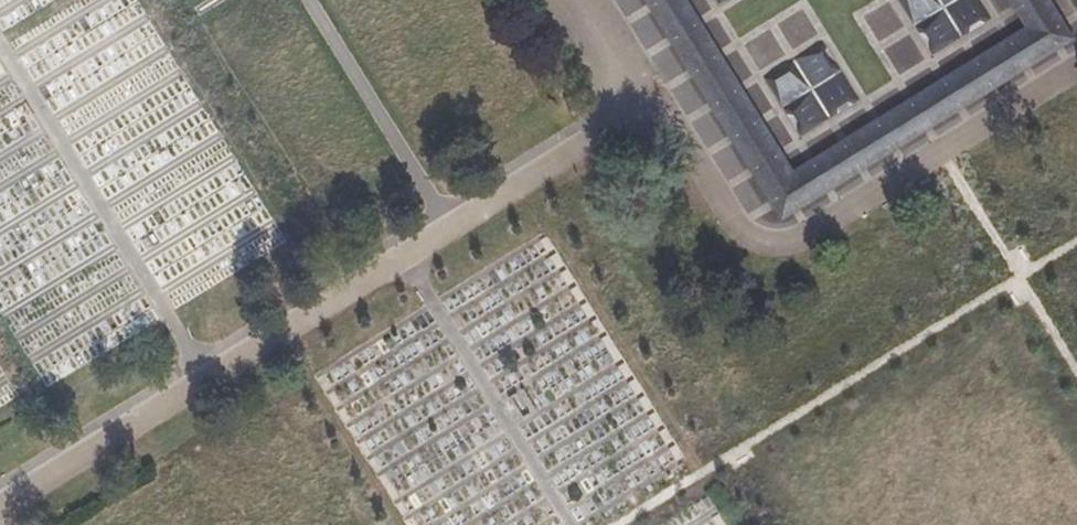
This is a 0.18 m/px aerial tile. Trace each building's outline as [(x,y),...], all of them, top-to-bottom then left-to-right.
[(768,214),(1063,38),(1040,0),(642,0),(768,214)]
